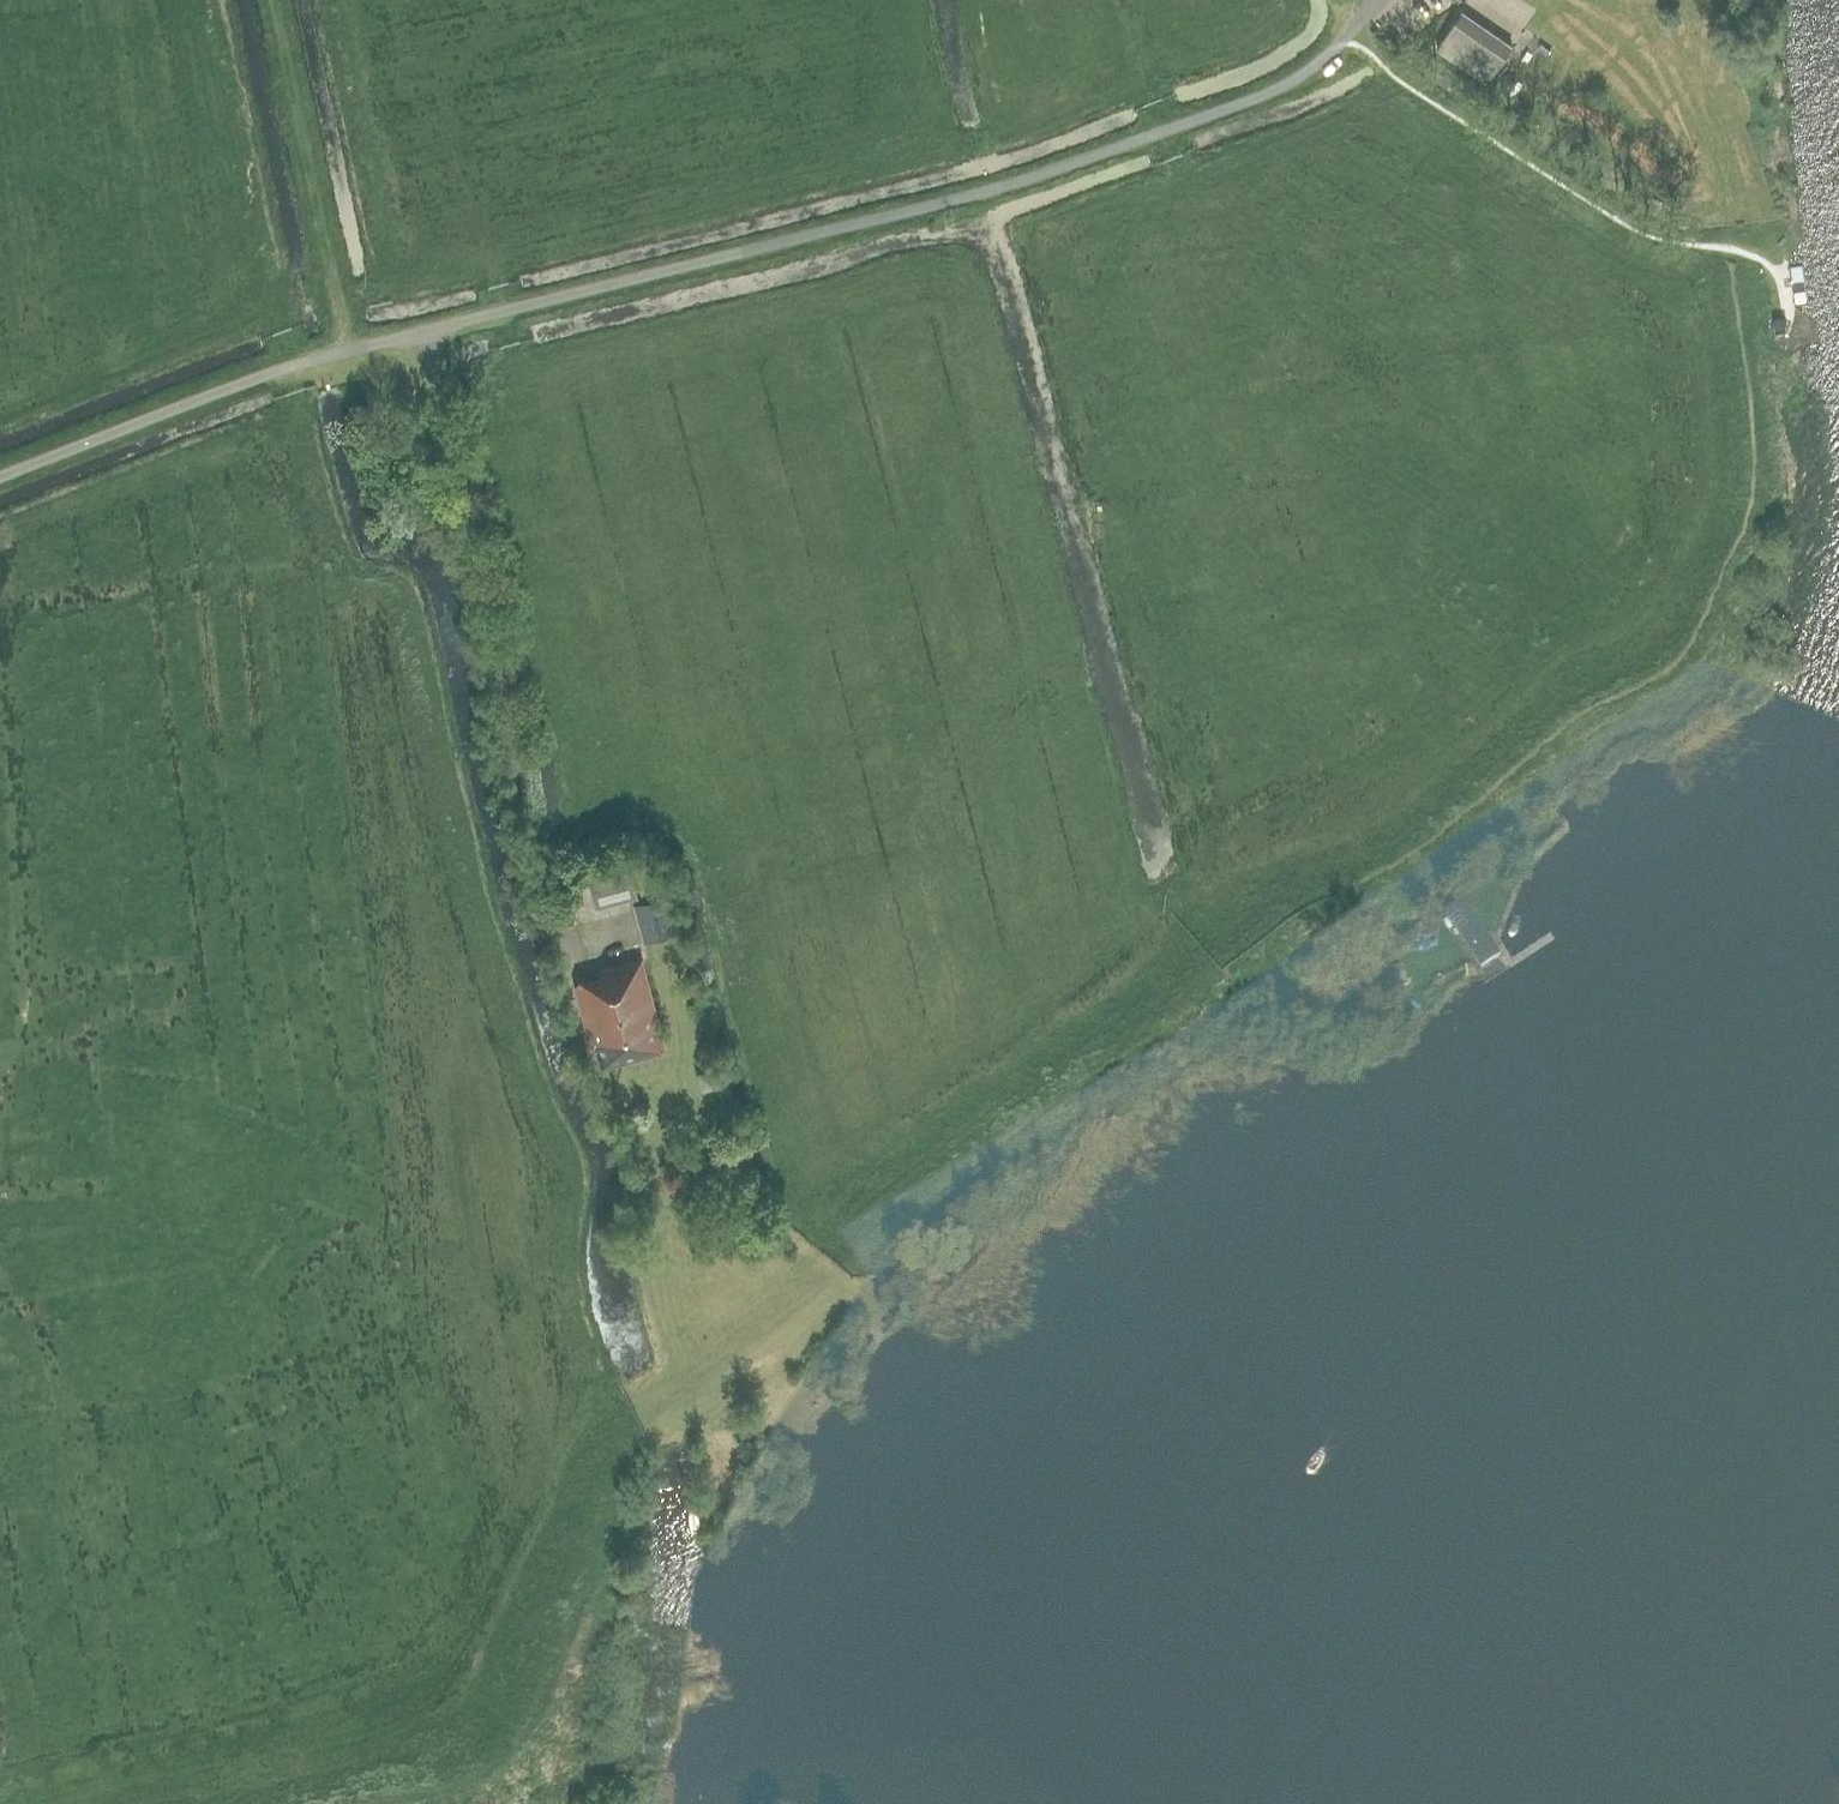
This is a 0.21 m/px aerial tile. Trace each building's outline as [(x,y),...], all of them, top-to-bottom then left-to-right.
[(1450,28),(1438,46),(1476,74),(1488,82),(1514,45),(1463,10),(1450,28)] [(1781,318),(1775,319),(1778,337),(1782,336),(1781,331),(1789,330),(1788,326),(1788,323),(1781,318)] [(596,908),(638,897),(628,863),(587,874),(596,908)] [(639,903),(649,940),(677,933),(667,896),(639,903)] [(1466,898),(1440,915),(1483,987),(1510,967),(1466,898)] [(595,1041),(601,1064),(663,1047),(641,960),(597,971),(598,976),(575,982),(590,1042),(595,1041)] [(701,1090),(717,1087),(713,1069),(697,1074),(701,1090)]
